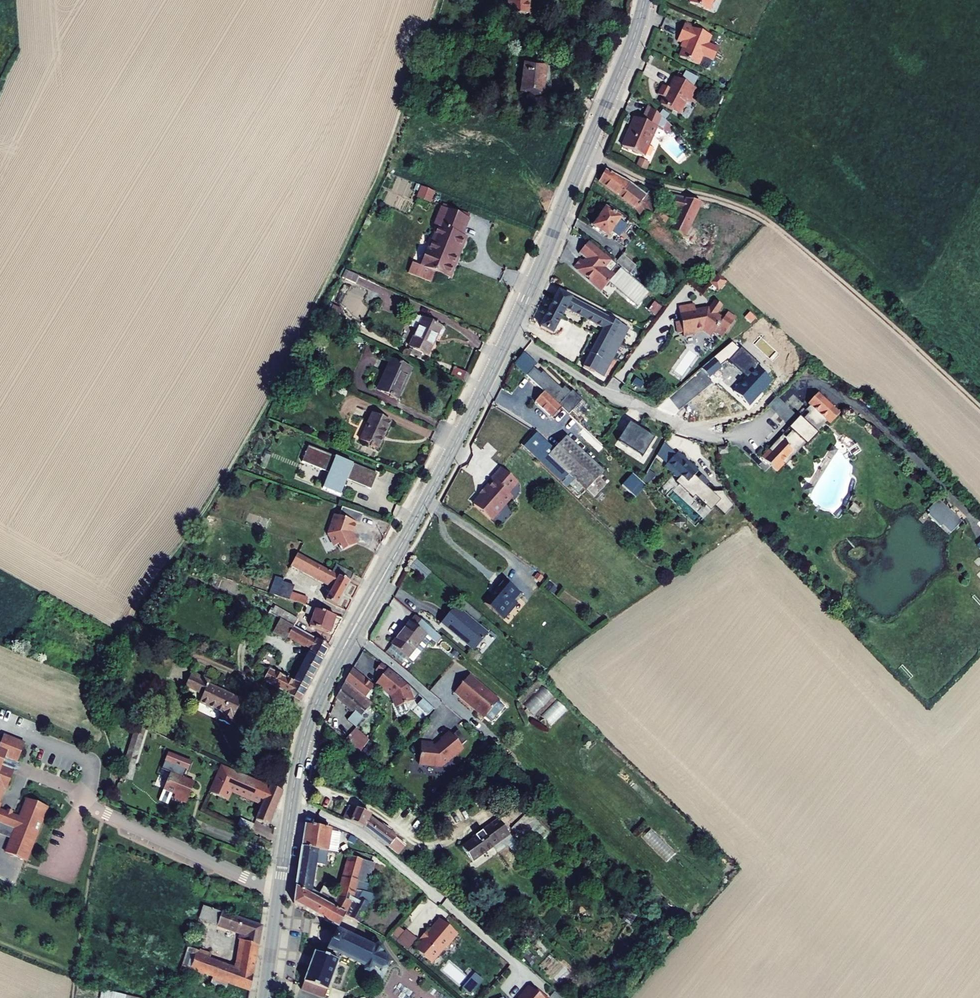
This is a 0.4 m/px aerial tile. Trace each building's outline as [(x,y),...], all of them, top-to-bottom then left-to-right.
[(514,13),(533,14),(533,0),(514,0),(514,13)] [(715,10),(719,0),(695,0),(697,0),(696,2),(715,10)] [(690,24),(683,40),(689,42),(687,47),(690,48),(686,57),(704,64),(708,54),(717,58),(720,57),(722,52),(720,49),(712,45),(716,35),(690,24)] [(529,62),(525,94),(536,95),(537,91),(547,92),(550,65),(529,62)] [(669,97),(666,104),(684,113),(692,100),(694,101),(701,88),(680,77),(674,88),(669,85),(664,94),(669,97)] [(677,126),(653,105),(647,119),(640,116),(627,145),(649,154),(661,125),(675,131),(677,126)] [(646,169),(648,162),(638,158),(635,165),(646,169)] [(611,170),(604,182),(641,210),(640,211),(647,222),(656,215),(665,222),(676,230),(675,231),(694,244),(699,233),(694,229),(706,204),(680,197),(674,211),(686,213),(681,220),(659,203),(665,194),(654,192),(651,196),(633,182),(611,170)] [(420,185),(415,196),(430,202),(434,190),(420,185)] [(401,197),(395,205),(405,212),(411,205),(401,197)] [(450,205),(449,208),(475,218),(476,216),(450,205)] [(475,218),(449,208),(441,225),(445,227),(436,250),(435,249),(428,267),(418,263),(414,273),(438,283),(442,272),(457,278),(462,266),(460,265),(463,257),(465,258),(473,237),(469,235),(475,218)] [(610,209),(598,228),(612,237),(616,233),(623,238),(631,226),(624,221),(625,219),(610,209)] [(638,224),(636,227),(641,232),(644,229),(638,224)] [(648,293),(588,242),(578,254),(585,260),(583,262),(580,260),(573,268),(601,291),(608,282),(637,306),(648,293)] [(628,251),(617,263),(640,284),(646,277),(633,264),(637,259),(628,251)] [(349,270),(345,278),(358,284),(362,276),(349,270)] [(731,283),(722,275),(715,283),(723,291),(731,283)] [(564,291),(545,327),(558,334),(571,309),(608,330),(588,367),(589,367),(607,377),(632,329),(564,291)] [(722,330),(729,335),(742,318),(733,312),(728,320),(721,314),(727,305),(721,301),(714,310),(713,309),(701,311),(700,304),(684,307),(686,321),(681,322),(683,334),(688,333),(689,336),(701,334),(700,331),(709,329),(718,335),(722,330)] [(655,313),(660,307),(655,302),(650,309),(655,313)] [(338,306),(333,317),(341,321),(344,314),(347,310),(338,306)] [(446,328),(446,327),(423,316),(417,327),(422,330),(414,347),(433,356),(442,336),(444,337),(447,336),(449,332),(448,328),(446,328)] [(358,342),(365,345),(368,339),(360,336),(358,342)] [(396,361),(382,391),(401,399),(415,370),(396,361)] [(460,368),(456,377),(469,384),(473,374),(460,368)] [(550,392),(540,402),(557,418),(567,407),(550,392)] [(833,424),(844,413),(822,392),(811,403),(813,405),(809,410),(812,412),(806,418),(803,416),(792,428),(795,430),(790,436),(787,434),(765,457),(781,471),(788,464),(789,465),(809,443),(811,445),(822,433),(820,432),(830,421),(833,424)] [(377,414),(365,441),(383,449),(395,422),(377,414)] [(541,435),(530,446),(568,482),(575,475),(591,491),(591,490),(604,477),(608,472),(571,437),(558,450),(541,435)] [(352,482),(371,490),(377,474),(308,447),(302,463),(329,474),(323,489),(340,496),(347,480),(348,476),(354,479),(352,482)] [(479,505),(495,520),(497,518),(500,518),(504,514),(503,511),(516,497),(513,493),(523,483),(507,469),(497,480),(499,481),(490,490),(490,491),(491,491),(487,496),(479,505)] [(620,485),(634,498),(645,485),(631,473),(620,485)] [(611,484),(604,477),(591,490),(599,497),(611,484)] [(949,533),(961,520),(937,499),(925,512),(949,533)] [(360,525),(363,515),(342,508),(339,517),(335,516),(329,535),(335,547),(340,544),(344,551),(357,545),(352,533),(355,523),(360,525)] [(303,553),(297,564),(338,586),(330,600),(341,606),(359,574),(342,565),(337,573),(303,553)] [(253,560),(246,581),(274,591),(281,569),(253,560)] [(416,560),(410,567),(424,579),(430,572),(416,560)] [(281,577),(275,593),(279,595),(287,582),(288,579),(281,577)] [(510,580),(490,604),(507,618),(527,595),(510,580)] [(299,586),(287,582),(279,595),(294,600),(297,592),(299,586)] [(297,592),(294,600),(309,605),(312,598),(297,592)] [(461,605),(446,622),(460,635),(462,633),(467,638),(466,640),(479,650),(494,633),(461,605)] [(276,608),(274,613),(286,619),(299,627),(303,619),(281,606),(279,610),(276,608)] [(318,616),(314,626),(335,634),(341,616),(312,606),(310,613),(318,616)] [(421,615),(396,645),(413,658),(418,652),(423,656),(437,639),(441,643),(446,636),(421,615)] [(335,647),(299,627),(286,619),(278,633),(291,640),(293,636),(316,649),(329,657),(335,647)] [(316,649),(312,657),(325,664),(329,657),(316,649)] [(418,652),(413,658),(418,662),(423,656),(418,652)] [(274,668),(267,680),(305,700),(325,664),(312,657),(298,682),(274,668)] [(419,689),(386,662),(380,669),(386,675),(381,682),(396,695),(401,706),(418,698),(416,693),(419,689)] [(366,676),(357,668),(350,681),(357,687),(366,676)] [(196,671),(189,686),(207,694),(204,702),(210,705),(219,687),(213,684),(214,680),(196,671)] [(504,699),(475,673),(459,691),(489,717),(504,699)] [(379,686),(366,676),(357,687),(370,697),(379,686)] [(350,681),(341,697),(365,717),(377,703),(370,697),(357,687),(350,681)] [(524,705),(535,714),(553,695),(542,685),(524,705)] [(246,700),(219,687),(210,705),(227,713),(223,720),(234,725),(246,700)] [(429,713),(433,708),(424,700),(429,693),(427,691),(417,704),(429,713)] [(541,715),(551,725),(567,710),(557,699),(541,715)] [(375,738),(365,729),(359,735),(358,734),(352,741),(365,753),(375,738)] [(471,739),(464,729),(458,734),(465,744),(471,739)] [(458,734),(455,731),(447,738),(447,741),(445,743),(444,742),(440,745),(438,744),(436,741),(426,740),(424,763),(446,765),(469,748),(465,744),(458,734)] [(16,766),(25,743),(4,735),(1,742),(0,742),(0,760),(16,766)] [(6,790),(16,766),(0,760),(0,787),(4,789),(6,790)] [(225,764),(213,792),(227,798),(233,783),(239,770),(225,764)] [(239,770),(233,783),(269,798),(274,785),(239,770)] [(177,797),(190,802),(198,781),(174,771),(167,787),(179,792),(177,797)] [(233,783),(227,798),(232,800),(236,790),(267,804),(269,798),(233,783)] [(274,825),(288,791),(274,785),(269,798),(267,804),(261,819),(274,825)] [(11,838),(5,852),(26,861),(48,808),(27,799),(19,817),(0,809),(0,834),(11,838)] [(354,805),(348,818),(367,827),(403,854),(410,844),(393,832),(385,825),(373,817),(375,814),(363,808),(354,805)] [(532,812),(517,828),(527,838),(543,822),(532,812)] [(514,834),(502,818),(478,836),(479,838),(467,847),(477,861),(504,841),(514,834)] [(385,825),(393,832),(395,829),(387,823),(385,825)] [(335,828),(309,824),(306,846),(331,850),(335,828)] [(331,850),(306,846),(300,886),(314,893),(320,862),(330,864),(331,850)] [(328,886),(321,897),(333,903),(351,913),(365,921),(379,894),(371,892),(380,862),(354,857),(343,894),(328,886)] [(321,915),(326,906),(330,908),(333,903),(321,897),(314,893),(300,886),(298,902),(321,915)] [(326,906),(321,915),(342,927),(343,927),(351,913),(333,903),(330,908),(326,906)] [(209,906),(205,918),(246,932),(244,939),(248,941),(262,946),(266,925),(209,906)] [(429,941),(422,950),(432,960),(437,959),(449,945),(453,945),(463,934),(445,918),(435,930),(436,930),(434,933),(428,940),(429,941)] [(410,949),(417,936),(397,925),(390,938),(410,949)] [(343,927),(342,927),(331,949),(337,952),(337,953),(338,954),(339,953),(345,955),(346,956),(345,957),(347,958),(348,957),(353,959),(352,961),(354,962),(354,960),(361,963),(360,965),(362,966),(362,964),(368,967),(369,972),(386,981),(392,970),(391,967),(393,964),(395,964),(394,961),(393,962),(391,958),(392,956),(390,955),(389,957),(383,953),(387,951),(387,945),(382,943),(378,945),(373,943),(374,941),(372,940),(371,942),(365,939),(366,937),(364,937),(364,938),(358,935),(359,934),(357,933),(356,934),(350,931),(350,930),(349,929),(348,930),(343,927)] [(425,937),(428,940),(434,933),(431,930),(425,937)] [(248,941),(247,950),(260,954),(262,946),(248,941)] [(193,946),(184,971),(206,980),(208,973),(217,976),(214,985),(229,991),(232,982),(254,990),(260,954),(247,950),(243,969),(214,959),(216,954),(207,950),(206,952),(193,946)] [(305,989),(328,997),(329,997),(345,955),(339,953),(338,954),(337,953),(337,952),(331,949),(328,954),(320,951),(306,987),(305,989)] [(546,972),(555,960),(548,955),(539,966),(546,972)] [(462,988),(471,995),(483,978),(474,972),(462,988)] [(547,993),(543,993),(534,985),(523,997),(524,997),(554,997),(547,993)] [(104,997),(143,997),(106,989),(104,997)]
